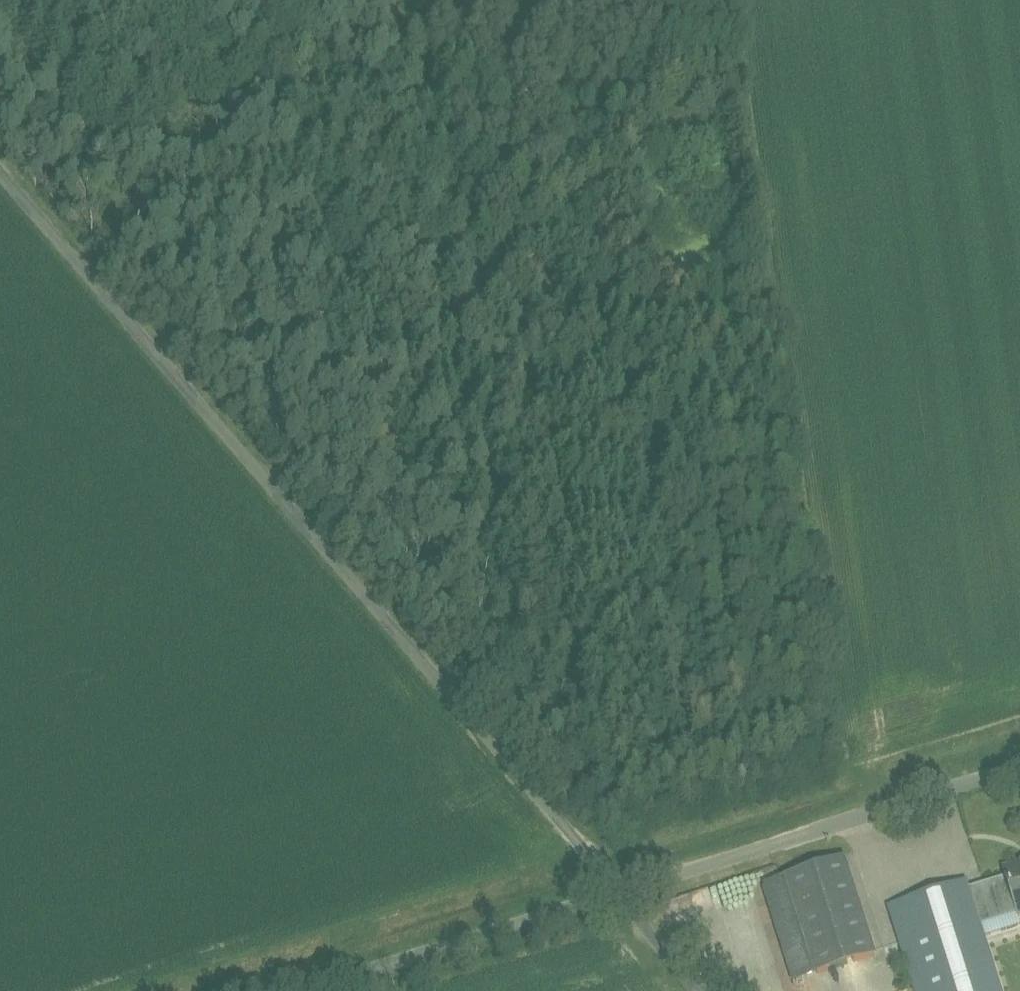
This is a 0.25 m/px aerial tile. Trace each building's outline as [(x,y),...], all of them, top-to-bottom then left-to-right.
[(879,960),(849,858),(787,877),(817,978),(879,960)] [(888,908),(914,990),(1002,990),(987,942),(1019,931),(1019,924),(1019,922),(1019,864),(1003,869),(1006,879),(971,890),(968,883),(888,908)]
